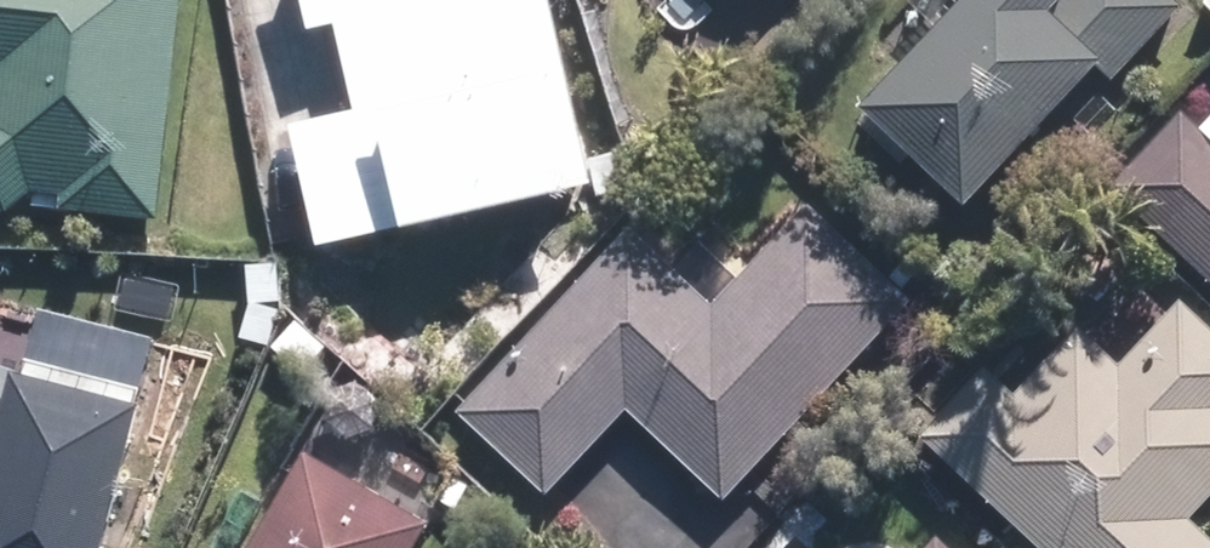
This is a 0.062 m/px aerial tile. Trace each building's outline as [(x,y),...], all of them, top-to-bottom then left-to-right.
[(148,217),(174,0),(0,0),(0,209),(23,190),(54,192),(53,207),(148,217)] [(295,28),(326,21),(345,110),(281,125),(306,243),(584,182),(544,0),(289,0),(295,28)] [(846,104),(951,206),(1088,63),(1105,80),(1175,4),(1171,0),(946,0),(846,104)] [(1126,180),(1209,259),(1209,119),(1196,106),(1126,180)] [(618,152),(585,159),(591,195),(625,188),(618,152)] [(715,498),(901,301),(801,206),(703,310),(623,229),(449,409),(538,497),(621,410),(715,498)] [(271,261),(239,264),(242,302),(273,300),(271,261)] [(1034,547),(1209,547),(1209,541),(1182,515),(1209,485),(1209,331),(1174,298),(1113,364),(1071,325),(1007,394),(978,367),(913,435),(1034,547)] [(244,302),(234,337),(262,345),(273,311),(244,302)] [(0,318),(0,547),(51,547),(104,345),(0,318)] [(290,319),(265,345),(297,372),(320,346),(290,319)] [(234,547),(402,547),(415,525),(291,451),(234,547)] [(932,534),(919,547),(946,547),(932,534)] [(779,547),(800,547),(789,537),(779,547)]
